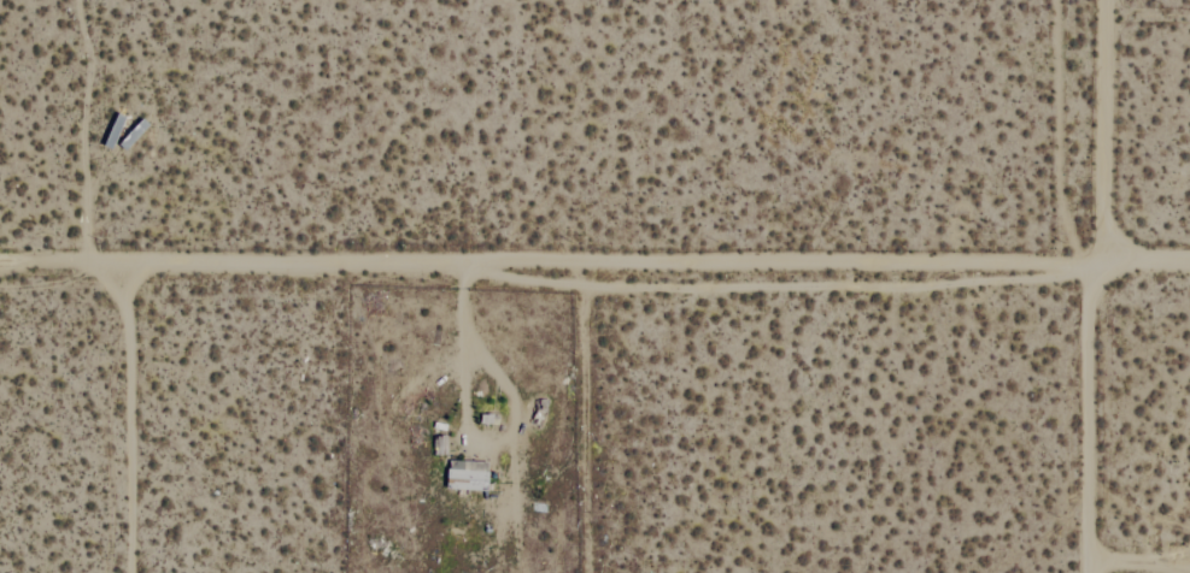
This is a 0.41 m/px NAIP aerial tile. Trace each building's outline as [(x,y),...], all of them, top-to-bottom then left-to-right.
[(464,461),(449,461),(448,489),(489,490),(489,471),(464,470),(464,461)]
